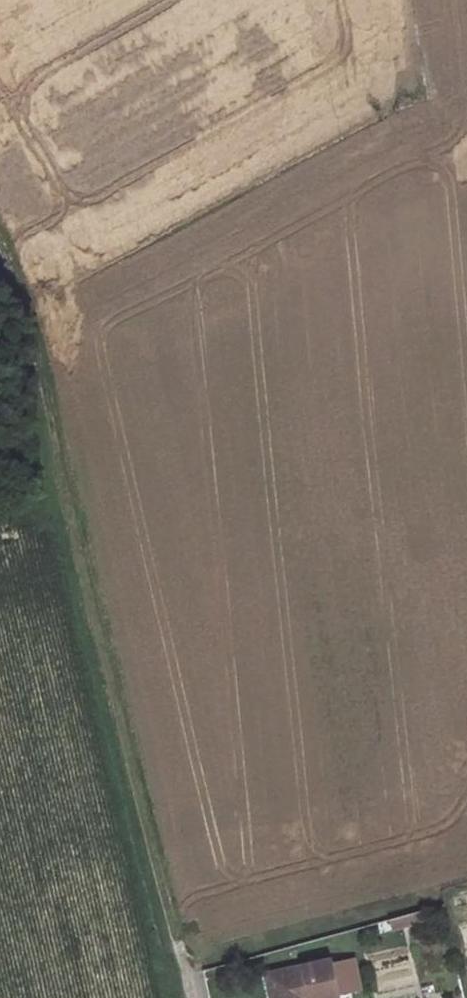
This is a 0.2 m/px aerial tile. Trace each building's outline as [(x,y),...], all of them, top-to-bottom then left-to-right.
[(240,969),(248,997),(286,997),(314,989),(305,954),(240,969)]
